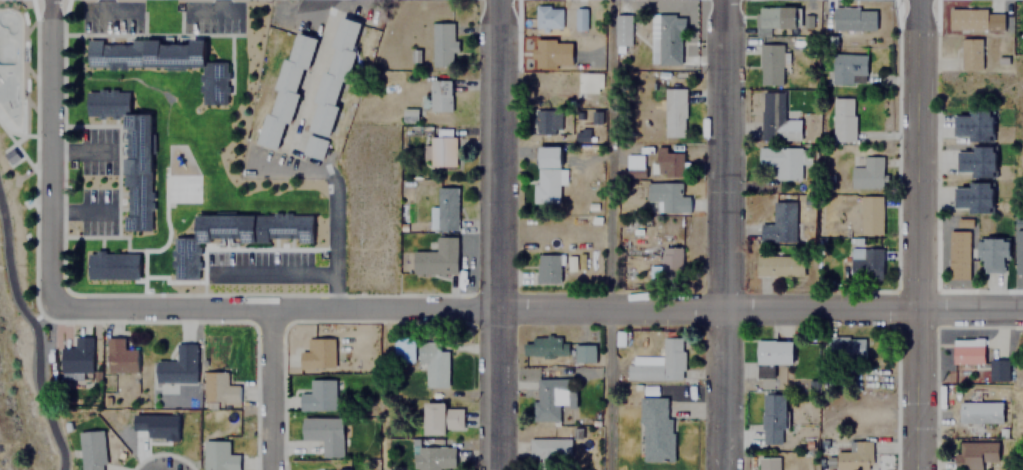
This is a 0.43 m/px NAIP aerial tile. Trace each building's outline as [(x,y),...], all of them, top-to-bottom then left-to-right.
[(533,5),(533,29),(561,29),(561,5),(533,5)] [(572,7),(572,35),(585,35),(585,7),(572,7)] [(796,7),(755,7),(755,30),(796,30),(796,7)] [(876,30),(876,7),(832,7),(832,30),(876,30)] [(1002,29),(1002,13),(988,13),(988,8),(946,8),(946,29),(1002,29)] [(629,45),(629,13),(613,13),(613,45),(629,45)] [(650,36),(650,63),(682,63),(682,14),(657,14),(657,36),(650,36)] [(322,160),(361,22),(338,15),(300,154),(322,160)] [(431,66),(451,66),(451,52),(456,52),(456,39),(452,39),(452,22),(431,22),(431,66)] [(257,144),(280,151),(314,37),(292,30),(257,144)] [(573,42),(558,42),(558,38),(537,38),(537,47),(532,47),(533,58),(537,58),(537,66),(573,66),(573,42)] [(980,38),(960,38),(960,69),(980,69),(980,38)] [(86,68),(200,67),(200,104),(228,104),(227,63),(203,63),(203,40),(86,41),(86,68)] [(758,43),(758,84),(781,84),(781,43),(758,43)] [(830,53),(830,83),(865,83),(865,53),(830,53)] [(577,91),(599,91),(599,73),(577,73),(577,91)] [(450,111),(450,79),(427,79),(427,111),(450,111)] [(684,136),(684,88),(663,88),(663,136),(684,136)] [(127,90),(85,90),(85,117),(123,117),(123,231),(150,231),(150,114),(127,114),(127,90)] [(761,140),(800,140),(800,119),(783,119),(783,91),(761,91),(761,140)] [(854,97),(832,97),(832,141),(854,141),(854,97)] [(531,131),(559,132),(559,107),(532,106),(531,131)] [(967,140),(992,140),(992,110),(967,110),(967,115),(952,115),(952,136),(967,136),(967,140)] [(454,166),(454,129),(436,129),(436,135),(429,135),(429,166),(454,166)] [(576,141),(589,142),(589,130),(576,129),(576,141)] [(561,146),(534,146),(533,202),(558,203),(558,184),(561,184),(561,146)] [(682,177),(682,151),(666,151),(666,146),(656,146),(656,177),(682,177)] [(775,168),(775,179),(801,180),(801,148),(761,147),(761,168),(775,168)] [(994,148),(955,149),(955,172),(971,171),(971,176),(994,176),(994,148)] [(639,177),(639,155),(627,155),(626,177),(639,177)] [(882,156),(862,156),(862,166),(849,166),(849,187),(882,187),(882,156)] [(656,212),(689,212),(689,196),(681,196),(681,182),(646,182),(646,202),(656,202),(656,212)] [(953,183),(952,210),(991,211),(991,184),(953,183)] [(436,186),(436,229),(456,229),(456,186),(436,186)] [(881,195),(858,195),(858,235),(882,235),(881,195)] [(795,201),(772,201),(772,223),(759,223),(759,242),(795,242),(795,201)] [(199,279),(199,242),(311,243),(311,214),(194,213),(194,237),(171,237),(171,279),(199,279)] [(1015,274),(1022,274),(1022,230),(1014,230),(1015,274)] [(456,274),(456,236),(434,236),(435,250),(411,250),(412,274),(456,274)] [(970,237),(949,236),(949,278),(969,278),(970,237)] [(1006,238),(978,238),(978,260),(982,260),(982,272),(1006,272),(1006,238)] [(681,246),(661,246),(661,266),(658,266),(658,279),(681,279),(681,246)] [(882,279),(882,246),(848,246),(848,279),(882,279)] [(138,254),(87,254),(87,279),(138,279),(138,254)] [(559,283),(559,254),(535,254),(535,283),(559,283)] [(755,255),(755,276),(803,277),(803,255),(755,255)] [(650,278),(662,278),(662,266),(651,266),(650,278)] [(59,348),(59,373),(91,373),(91,337),(72,337),(72,348),(59,348)] [(136,348),(123,348),(123,337),(106,337),(106,373),(136,373),(136,348)] [(412,362),(412,337),(393,337),(393,362),(412,362)] [(531,337),(531,356),(566,356),(566,337),(531,337)] [(863,337),(825,337),(825,359),(863,359),(863,337)] [(334,368),(334,338),(309,338),(309,350),(299,350),(299,368),(334,368)] [(627,380),(682,380),(683,338),(662,338),(661,357),(627,356),(627,380)] [(791,341),(755,341),(755,365),(791,365),(791,341)] [(195,381),(195,344),(174,344),(174,360),(155,360),(155,381),(195,381)] [(424,363),(424,387),(446,387),(446,349),(441,349),(441,344),(418,344),(418,363),(424,363)] [(594,363),(594,344),(573,344),(573,363),(594,363)] [(983,345),(952,345),(952,364),(983,364),(983,345)] [(989,381),(1007,381),(1007,359),(989,359),(989,381)] [(237,402),(237,384),(226,384),(226,371),(203,371),(203,402),(237,402)] [(298,393),(298,410),(334,410),(334,379),(309,379),(309,393),(298,393)] [(558,405),(569,405),(569,379),(533,379),(533,416),(558,416),(558,405)] [(761,395),(761,444),(783,444),(783,395),(761,395)] [(639,462),(672,462),(672,418),(665,418),(665,396),(639,396),(639,462)] [(958,402),(958,423),(1000,423),(1000,402),(958,402)] [(444,403),(422,403),(422,432),(461,432),(461,408),(444,408),(444,403)] [(321,438),(321,456),(341,456),(341,418),(300,418),(300,438),(321,438)] [(78,431),(80,469),(104,469),(102,430),(78,431)] [(536,460),(536,469),(559,469),(559,459),(570,459),(570,438),(528,438),(528,460),(536,460)] [(238,453),(228,453),(228,441),(202,441),(202,469),(238,469),(238,453)] [(851,441),(851,452),(834,452),(834,469),(871,469),(871,441),(851,441)] [(981,469),(981,461),(997,461),(997,442),(955,442),(955,469),(981,469)] [(414,447),(413,469),(438,469),(438,468),(454,469),(454,447),(414,447)] [(758,458),(758,469),(780,469),(780,458),(758,458)]
